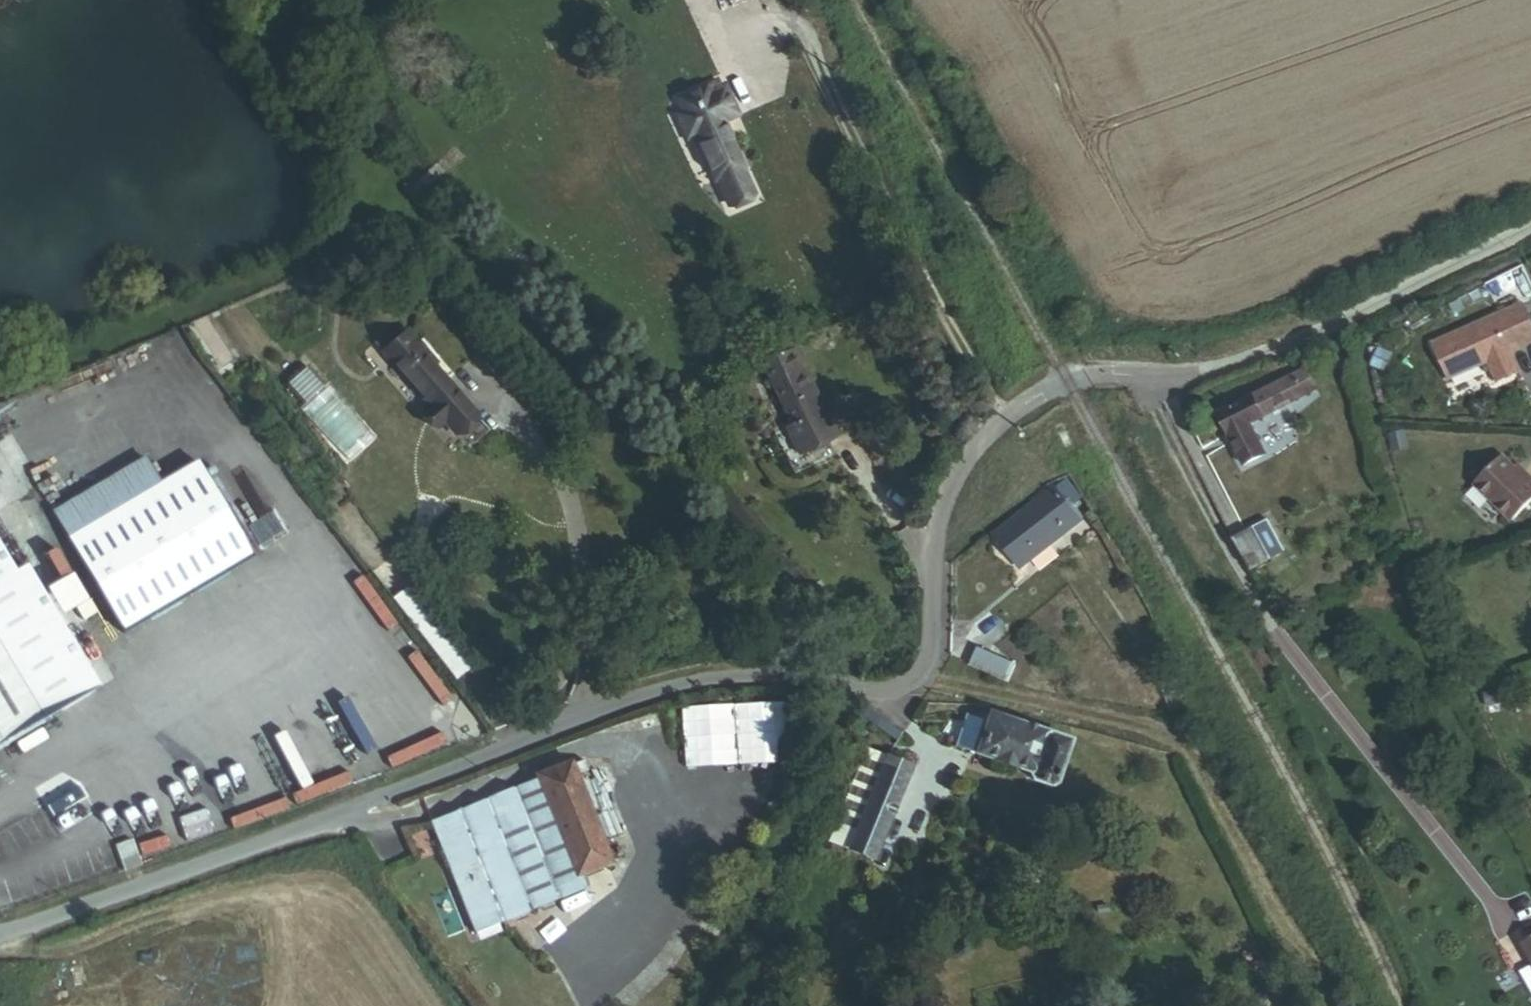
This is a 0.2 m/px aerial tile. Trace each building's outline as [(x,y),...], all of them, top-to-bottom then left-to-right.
[(707,97),(724,89),(718,76),(701,84),(707,97)] [(752,185),(722,120),(735,114),(724,89),(707,97),(701,84),(675,96),(681,109),(692,133),(722,199),(752,185)] [(682,138),(692,133),(681,109),(671,114),(682,138)] [(722,199),(727,208),(756,195),(752,185),(722,199)] [(1488,385),(1513,374),(1504,354),(1528,344),(1512,307),(1426,346),(1443,384),(1480,367),(1488,385)] [(441,361),(413,328),(388,349),(434,404),(427,411),(439,426),(447,419),(472,449),(493,431),(437,365),(441,361)] [(794,345),(758,362),(802,452),(837,434),(794,345)] [(324,383),(308,364),(289,380),(305,399),(324,383)] [(1235,438),(1257,424),(1314,388),(1302,369),(1223,419),(1235,438)] [(1235,438),(1241,448),(1263,434),(1257,424),(1235,438)] [(53,514),(68,538),(162,481),(147,457),(53,514)] [(1530,494),(1530,484),(1523,477),(1519,481),(1494,459),(1470,485),(1507,519),(1530,494)] [(68,538),(125,632),(254,553),(197,460),(162,481),(68,538)] [(1000,537),(1023,564),(1083,512),(1060,486),(1000,537)] [(1258,556),(1281,544),(1265,515),(1231,533),(1251,569),(1262,563),(1258,556)] [(100,684),(24,560),(13,566),(0,544),(0,745),(100,684)] [(471,657),(406,578),(386,594),(452,673),(471,657)] [(1013,681),(1021,661),(982,646),(974,666),(1013,681)] [(406,731),(425,753),(472,714),(452,691),(406,731)] [(736,721),(735,762),(784,763),(785,704),(683,702),(682,720),(736,721)] [(315,779),(290,721),(251,737),(242,715),(212,727),(246,808),(315,779)] [(1022,772),(1059,784),(1072,742),(988,715),(977,750),(1024,765),(1022,772)] [(831,839),(847,846),(885,752),(869,745),(831,839)] [(847,846),(877,858),(915,764),(885,752),(847,846)] [(436,818),(471,911),(579,871),(612,859),(578,765),(436,818)] [(49,800),(65,828),(96,810),(79,782),(49,800)] [(471,911),(480,936),(588,896),(579,871),(471,911)] [(1515,947),(1530,973),(1530,938),(1515,947)]
